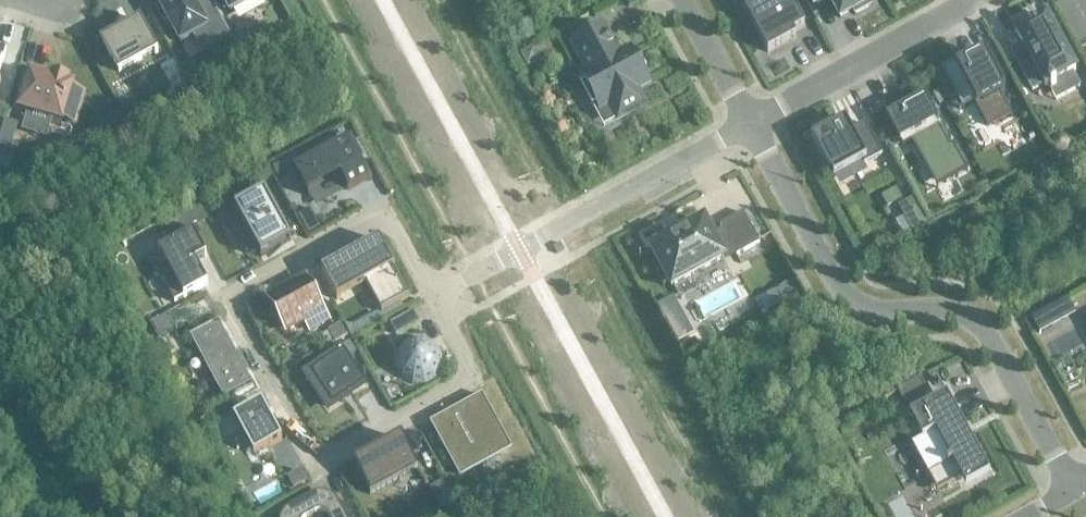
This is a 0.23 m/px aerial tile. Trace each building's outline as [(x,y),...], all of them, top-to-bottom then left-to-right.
[(160,4),(156,6),(164,21),(168,19),(180,42),(205,29),(213,44),(230,35),(211,0),(157,0),(160,4)] [(224,10),(228,8),(230,12),(252,0),(219,0),(224,10)] [(796,36),(794,32),(804,26),(790,0),(759,0),(744,8),(768,52),(786,42),(796,36)] [(871,0),(831,0),(840,17),(853,10),(855,14),(871,5),(869,2),(871,0)] [(1023,46),(1012,52),(1032,90),(1044,84),(1045,85),(1044,85),(1045,87),(1047,86),(1048,85),(1051,90),(1056,88),(1053,82),(1073,71),(1074,72),(1075,71),(1074,69),(1046,18),(1046,16),(1044,17),(1031,24),(1029,21),(1018,27),(1020,31),(1017,32),(1015,33),(1016,34),(1017,34),(1023,46)] [(119,71),(154,52),(155,53),(158,51),(140,20),(138,21),(138,23),(118,34),(117,31),(115,32),(117,35),(103,42),(119,71)] [(602,27),(574,42),(591,73),(582,77),(589,89),(588,95),(604,124),(618,116),(618,117),(643,104),(635,88),(648,81),(644,74),(646,68),(641,59),(635,57),(631,50),(615,59),(611,52),(615,50),(602,27)] [(239,45),(237,46),(243,57),(255,51),(248,40),(239,45)] [(524,57),(523,58),(528,67),(539,61),(534,52),(524,57)] [(963,106),(974,101),(987,125),(999,118),(1009,113),(1015,125),(1017,124),(1001,94),(1005,92),(986,58),(985,59),(982,55),(971,61),(970,60),(960,66),(957,60),(942,68),(942,67),(940,68),(949,84),(947,86),(959,108),(962,107),(962,108),(964,107),(963,106)] [(20,109),(74,125),(84,92),(72,88),(72,86),(67,84),(68,80),(54,76),(53,80),(30,74),(20,109)] [(119,100),(118,101),(127,117),(138,110),(129,94),(119,100)] [(943,124),(939,126),(937,122),(938,121),(924,96),(923,97),(924,98),(908,106),(902,95),(886,104),(892,115),(887,118),(887,116),(885,117),(886,118),(884,120),(896,142),(898,141),(899,142),(901,141),(903,145),(911,141),(912,143),(913,142),(923,161),(931,157),(935,165),(934,165),(939,175),(940,174),(945,183),(956,176),(956,177),(958,176),(968,170),(953,143),(949,145),(947,141),(951,139),(943,124)] [(832,124),(810,135),(833,177),(862,161),(864,164),(883,154),(865,123),(851,130),(845,120),(833,126),(832,124)] [(0,141),(0,143),(11,146),(17,125),(6,121),(0,141)] [(1053,136),(1051,142),(1054,148),(1060,151),(1066,148),(1068,142),(1065,136),(1059,133),(1053,136)] [(349,187),(347,188),(348,190),(369,179),(346,137),(293,167),(308,195),(310,194),(307,189),(340,171),(349,187)] [(275,166),(274,166),(279,176),(286,172),(281,163),(275,166)] [(885,193),(882,194),(887,204),(900,196),(895,187),(885,193)] [(264,192),(234,208),(261,257),(291,240),(264,192)] [(900,204),(899,205),(912,230),(926,222),(912,197),(900,204)] [(310,207),(299,214),(309,232),(321,225),(310,207)] [(166,220),(164,221),(170,231),(193,219),(188,208),(166,220)] [(672,286),(723,257),(720,252),(732,245),(737,255),(760,242),(743,212),(720,224),(723,230),(712,236),(703,221),(684,232),(671,239),(652,249),(662,268),(655,272),(663,286),(670,282),(672,286)] [(175,302),(208,284),(207,283),(195,261),(205,256),(205,257),(207,256),(194,232),(158,252),(159,253),(160,252),(172,275),(162,280),(175,302)] [(324,269),(321,271),(337,299),(340,298),(366,284),(381,311),(381,312),(410,297),(379,239),(350,255),(324,269)] [(309,329),(327,319),(305,279),(270,298),(287,329),(304,320),(309,329)] [(673,299),(658,307),(677,342),(692,334),(673,299)] [(1067,299),(1032,319),(1039,332),(1075,312),(1067,299)] [(421,321),(415,310),(392,322),(398,333),(421,321)] [(165,315),(151,323),(158,336),(173,328),(165,315)] [(354,325),(357,331),(369,324),(365,319),(354,325)] [(218,321),(190,337),(224,399),(252,383),(218,321)] [(332,328),(330,330),(336,340),(347,334),(341,323),(332,328)] [(396,354),(396,366),(402,377),(412,384),(425,384),(436,378),(442,368),(442,355),(436,344),(426,338),(413,338),(403,344),(396,354)] [(349,394),(362,386),(362,385),(365,383),(363,378),(343,347),(330,356),(332,358),(328,361),(328,360),(319,366),(320,366),(312,372),(322,388),(318,390),(329,407),(341,399),(343,402),(344,401),(342,398),(349,394)] [(921,378),(898,391),(904,402),(927,389),(921,378)] [(946,394),(923,407),(935,430),(922,437),(924,439),(917,443),(932,471),(931,471),(932,474),(939,470),(948,485),(958,480),(962,478),(966,486),(990,473),(946,394)] [(438,418),(447,435),(438,440),(457,475),(509,446),(481,395),(438,418)] [(262,401),(234,417),(254,454),(282,439),(262,401)] [(402,438),(354,464),(370,494),(418,468),(402,438)] [(300,471),(288,477),(294,488),(306,482),(300,471)] [(433,487),(430,489),(441,508),(453,502),(442,482),(433,487)] [(316,493),(288,508),(283,512),(281,516),(280,516),(347,516),(337,499),(334,496),(331,494),(321,492),(316,493)]
